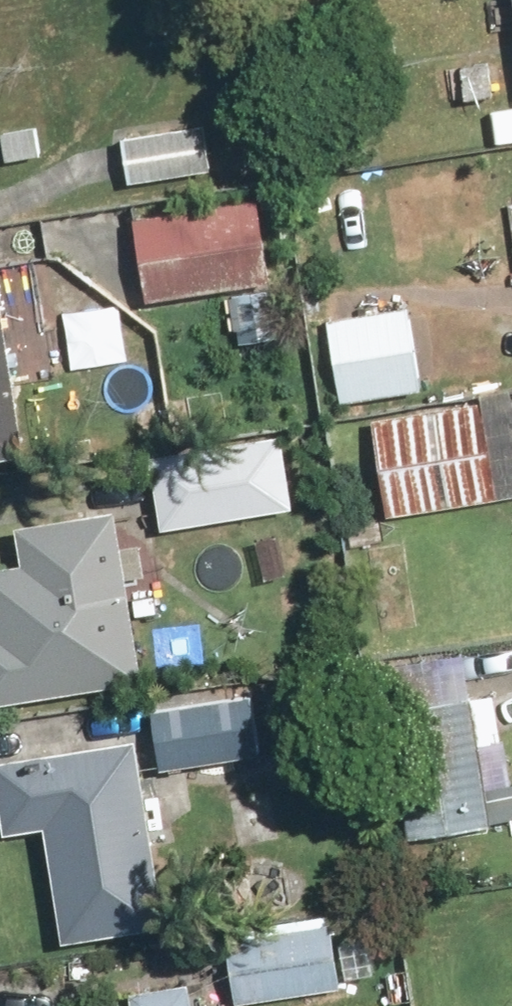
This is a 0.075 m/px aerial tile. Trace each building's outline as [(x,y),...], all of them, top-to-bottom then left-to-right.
[(134,136),(140,180),(224,169),(218,124),(134,136)] [(148,215),(160,297),(284,280),(272,198),(148,215)] [(6,255),(0,256),(0,458),(38,452),(6,255)] [(338,320),(352,401),(432,388),(418,306),(338,320)] [(381,419),(397,516),(508,498),(493,401),(381,419)] [(161,455),(173,528),(304,507),(292,433),(161,455)] [(157,679),(129,509),(28,525),(34,563),(0,568),(0,602),(5,630),(0,631),(0,705),(157,679)] [(262,684),(162,701),(175,775),(274,759),(262,684)] [(151,747),(9,766),(18,833),(59,828),(75,947),(176,933),(151,747)] [(343,911),(237,934),(247,979),(252,1004),(358,982),(343,911)] [(203,983),(144,993),(146,1005),(207,1005),(203,983)]
